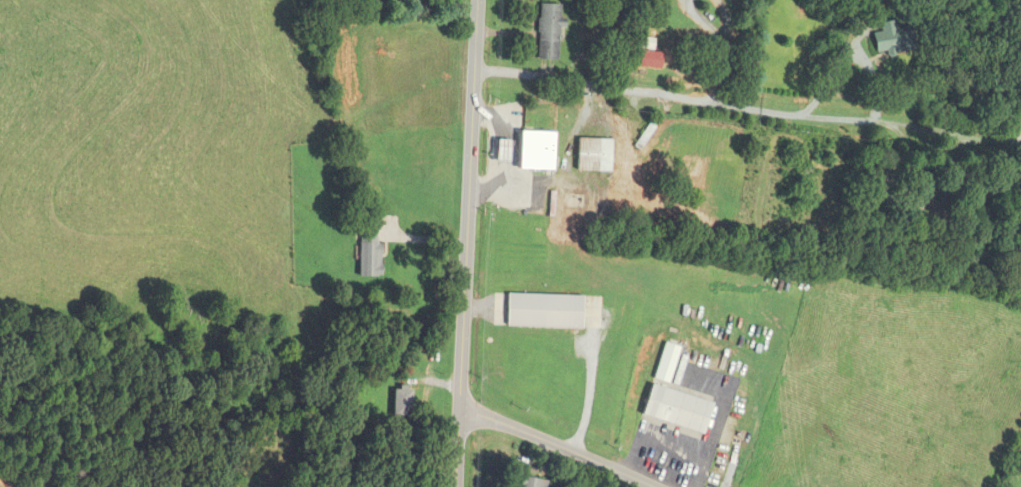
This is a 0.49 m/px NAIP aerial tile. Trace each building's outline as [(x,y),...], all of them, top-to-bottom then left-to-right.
[(535,60),(556,60),(556,5),(536,5),(535,60)] [(891,29),(891,23),(877,23),(877,35),(871,35),(871,54),(901,54),(901,29),(891,29)] [(658,71),(661,54),(638,51),(636,68),(658,71)] [(653,129),(646,125),(631,147),(638,152),(653,129)] [(554,134),(515,133),(514,171),(552,172),(554,134)] [(607,173),(607,140),(574,140),(574,173),(607,173)] [(507,141),(492,141),(492,164),(507,164),(507,141)] [(383,277),(383,244),(378,244),(378,228),(361,228),(361,277),(383,277)] [(508,327),(584,328),(585,296),(509,295),(508,327)] [(654,379),(671,384),(682,347),(665,342),(654,379)] [(715,402),(652,385),(644,417),(706,434),(715,402)] [(414,387),(394,387),(394,416),(414,416),(414,387)] [(548,480),(522,477),(521,486),(547,486),(548,480)]
